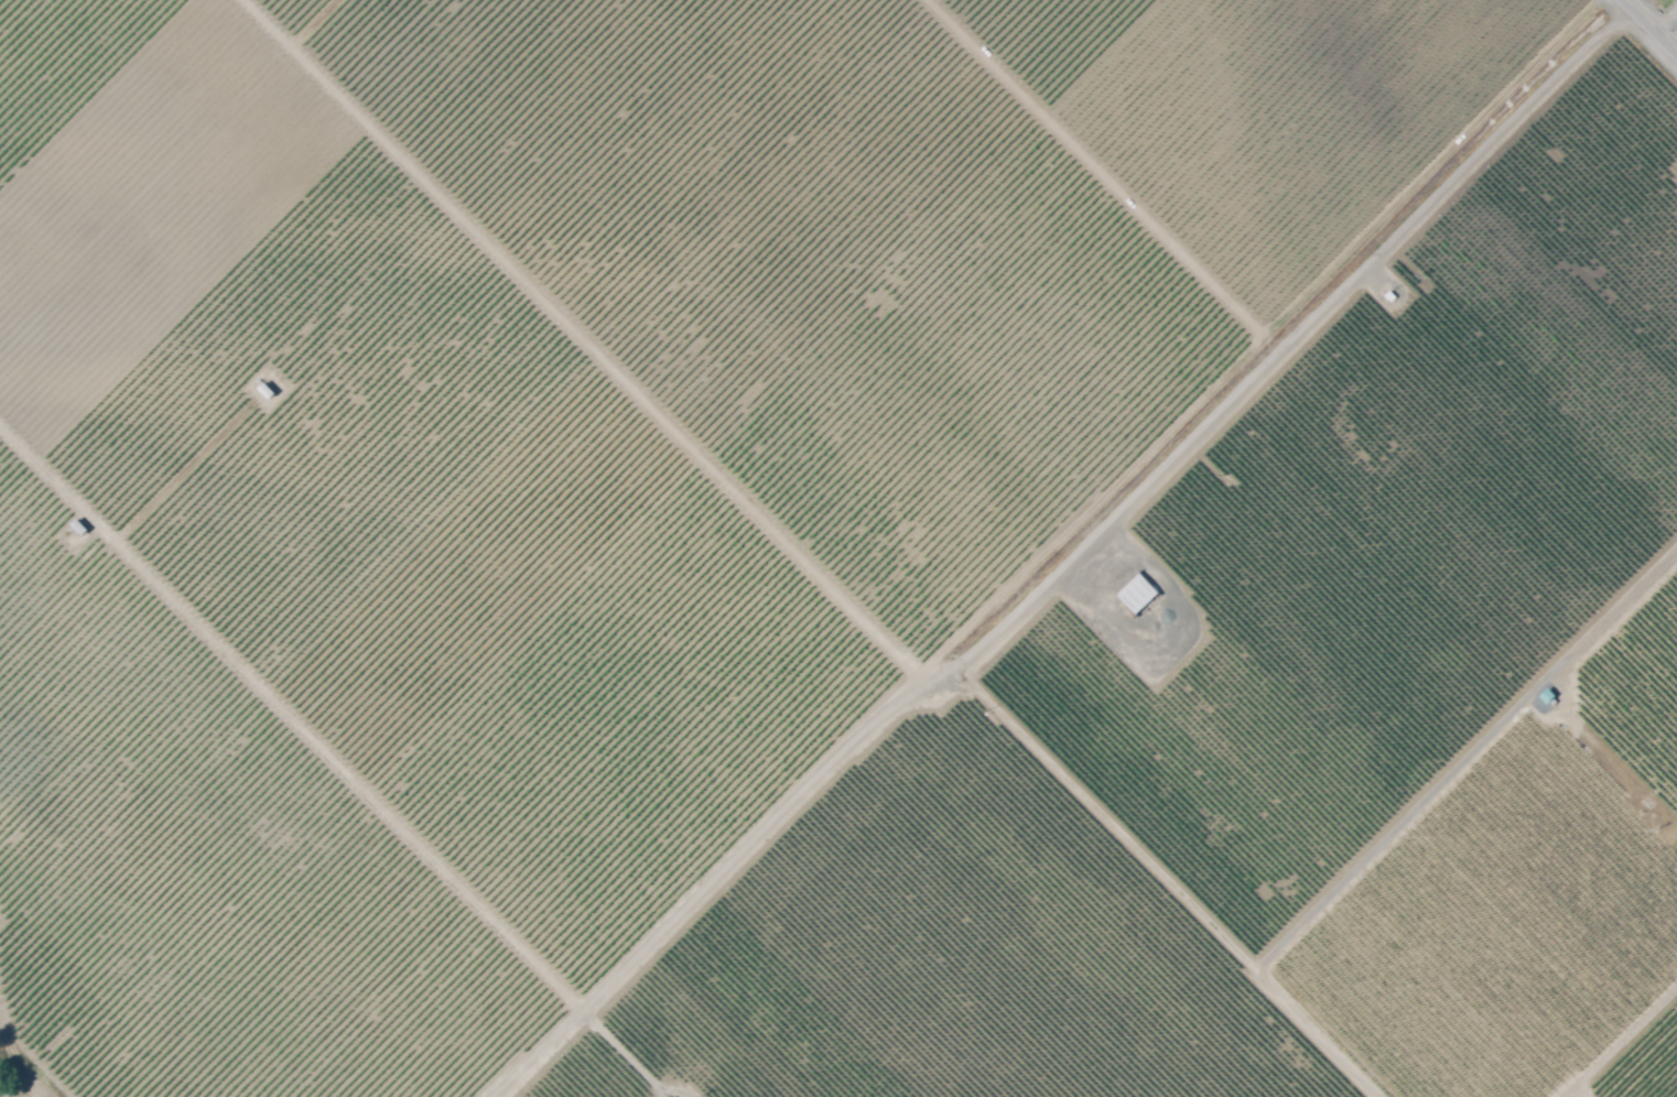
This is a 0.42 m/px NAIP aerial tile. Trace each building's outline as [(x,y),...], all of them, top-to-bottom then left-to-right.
[(1392,302),(1386,295),(1392,291),(1397,297),(1392,302)] [(257,390),(263,383),(274,395),(268,402),(257,390)] [(66,530),(72,524),(84,535),(78,541),(66,530)] [(1134,616),(1116,596),(1139,575),(1157,595),(1134,616)] [(1557,699),(1551,706),(1539,694),(1546,688),(1557,699)]
